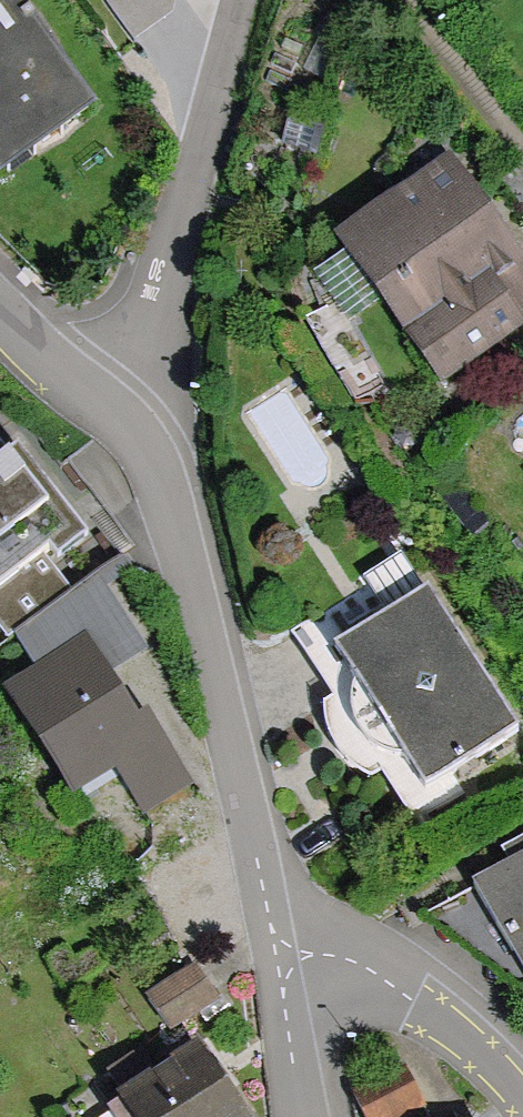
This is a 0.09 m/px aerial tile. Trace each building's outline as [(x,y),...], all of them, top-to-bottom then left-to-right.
[(76,123),(0,10),(0,174),(76,123)] [(522,319),(522,292),(436,170),(327,247),(426,387),(522,319)] [(64,529),(0,449),(0,580),(64,529)] [(138,812),(182,781),(148,733),(110,680),(151,651),(109,592),(129,578),(118,563),(10,639),(36,677),(11,694),(82,795),(111,775),(138,812)] [(426,781),(514,724),(425,589),(338,645),(387,722),(426,781)] [(486,877),(522,941),(522,856),(486,877)] [(151,1032),(195,1000),(173,970),(129,1002),(151,1032)] [(379,1109),(425,1085),(407,1050),(361,1074),(379,1109)] [(171,1063),(93,1116),(209,1116),(171,1063)]
